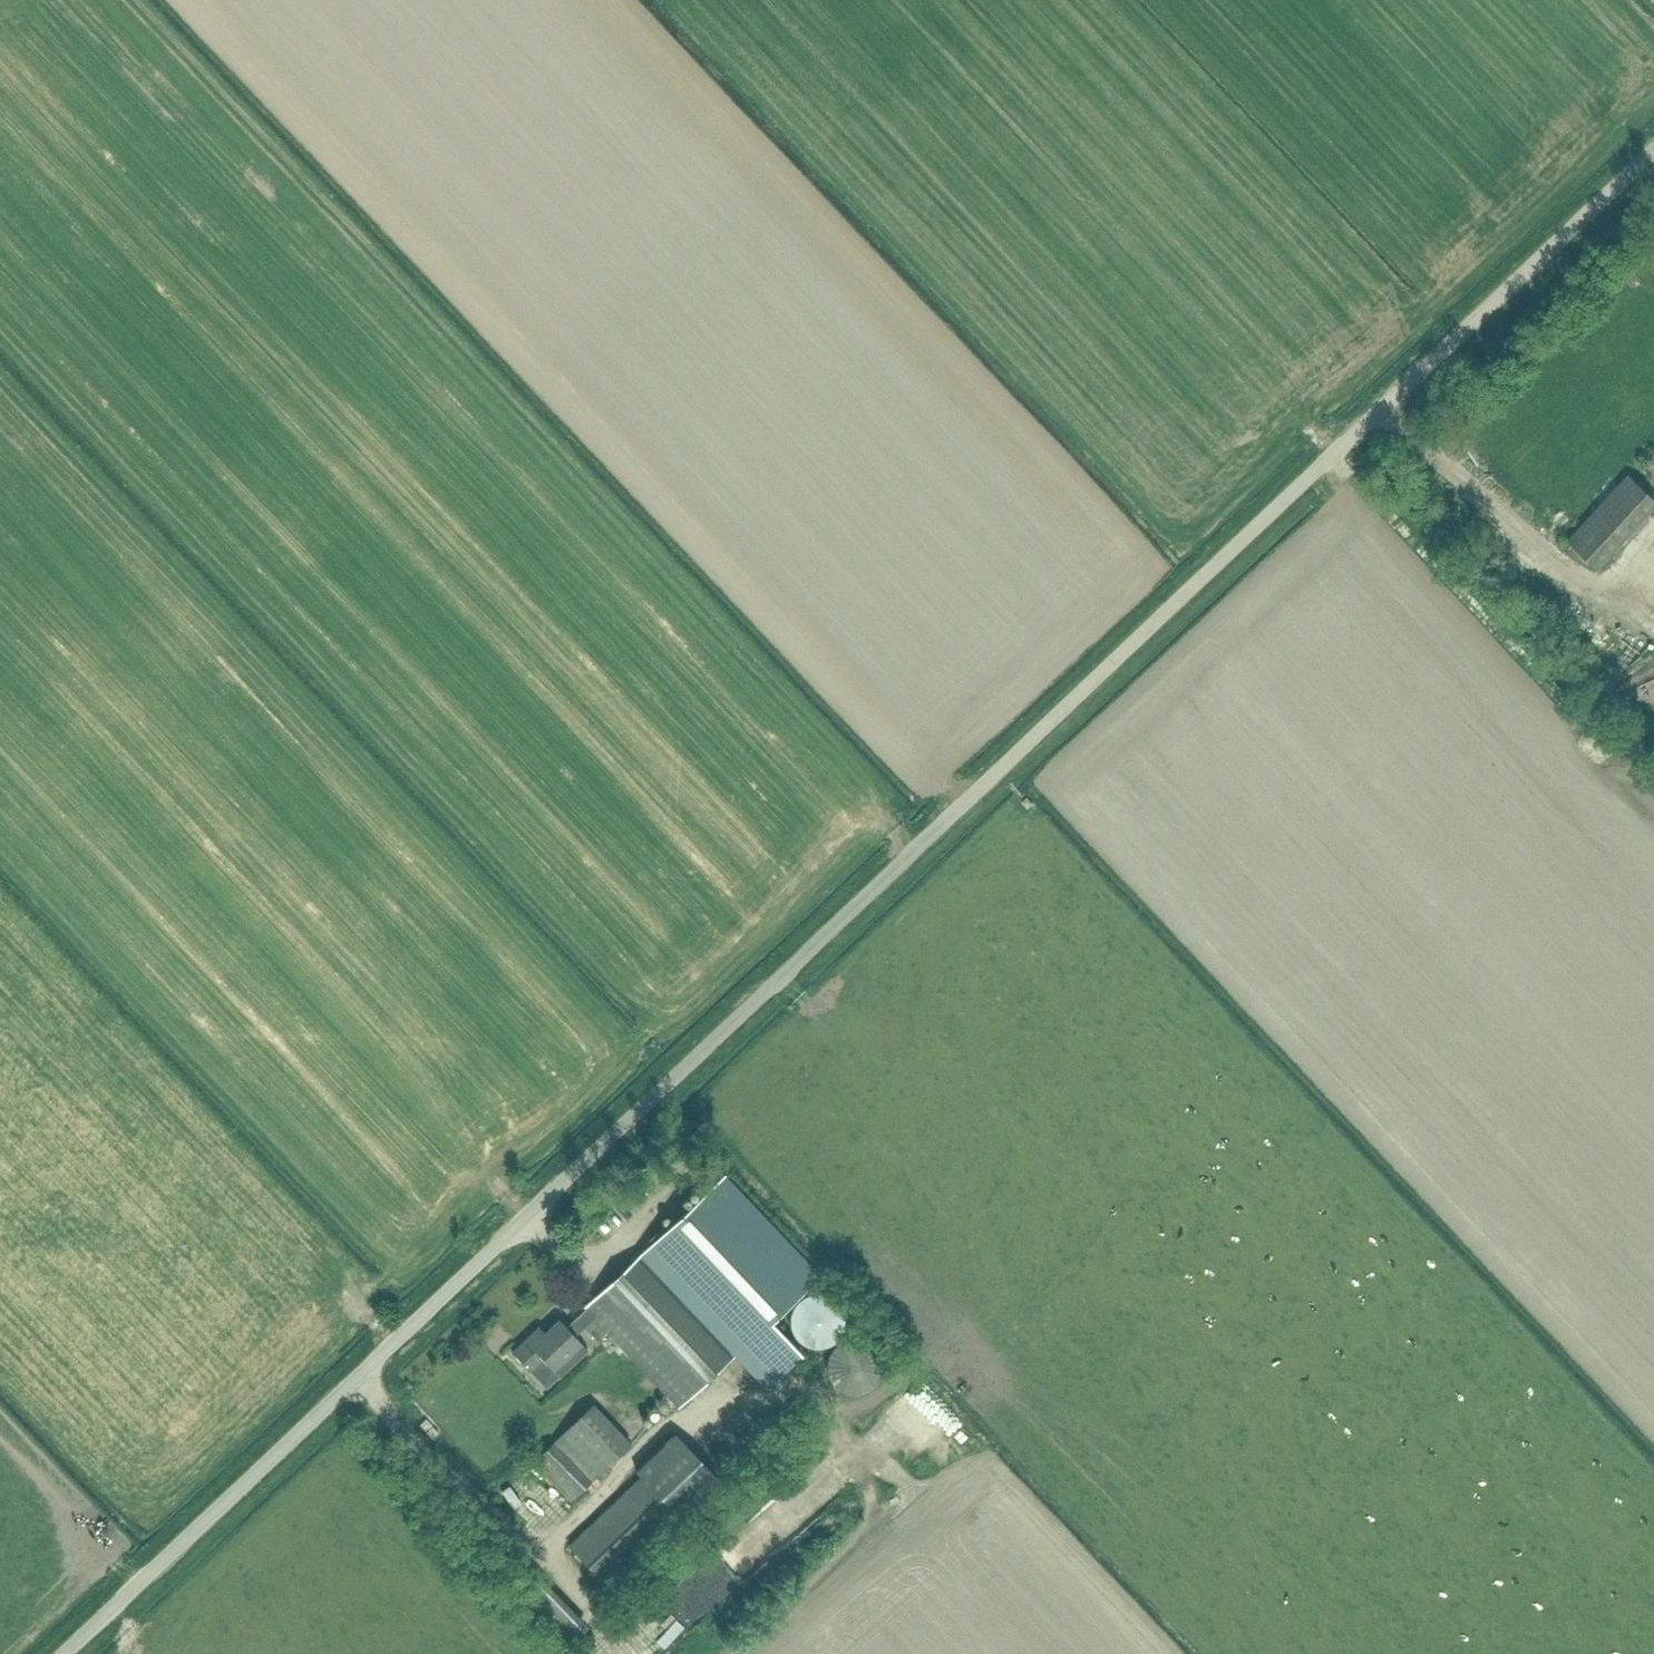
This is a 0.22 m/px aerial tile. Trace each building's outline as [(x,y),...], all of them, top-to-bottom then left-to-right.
[(1566,540),(1599,570),(1653,511),(1653,499),(1628,474),(1566,540)] [(584,1308),(565,1327),(558,1320),(544,1333),(538,1327),(511,1353),(529,1371),(541,1359),(552,1370),(580,1343),(573,1336),(583,1326),(609,1353),(577,1383),(623,1431),(639,1416),(664,1392),(677,1406),(731,1355),(768,1320),(815,1276),(721,1176),(584,1308)] [(820,1292),(816,1292),(811,1292),(807,1293),(802,1295),(799,1298),(795,1301),(792,1304),(790,1308),(789,1313),(788,1317),(788,1322),(789,1326),(790,1330),(792,1334),(795,1338),(799,1341),(803,1344),(807,1345),(811,1347),(816,1347),(821,1346),(825,1345),(830,1343),(833,1340),(837,1337),(839,1333),(841,1328),(842,1324),(843,1319),(842,1314),(841,1310),(839,1306),(836,1302),(833,1298),(829,1296),(825,1294),(820,1292)] [(830,1350),(827,1354),(825,1362),(824,1367),(826,1374),(828,1379),(832,1385),(838,1390),(844,1392),(851,1394),(858,1393),(866,1390),(872,1386),(876,1381),(879,1376),(881,1370),(881,1364),(880,1359),(879,1354),(875,1349),(870,1344),(866,1341),(860,1339),(851,1338),(844,1339),(838,1341),(832,1347),(830,1350)] [(593,1404),(533,1460),(570,1499),(629,1443),(593,1404)] [(606,1584),(678,1516),(684,1523),(723,1486),(673,1433),(633,1470),(640,1477),(568,1545),(606,1584)] [(826,1448),(662,1593),(684,1617),(848,1472),(826,1448)] [(532,1486),(524,1493),(543,1516),(551,1509),(532,1486)]
